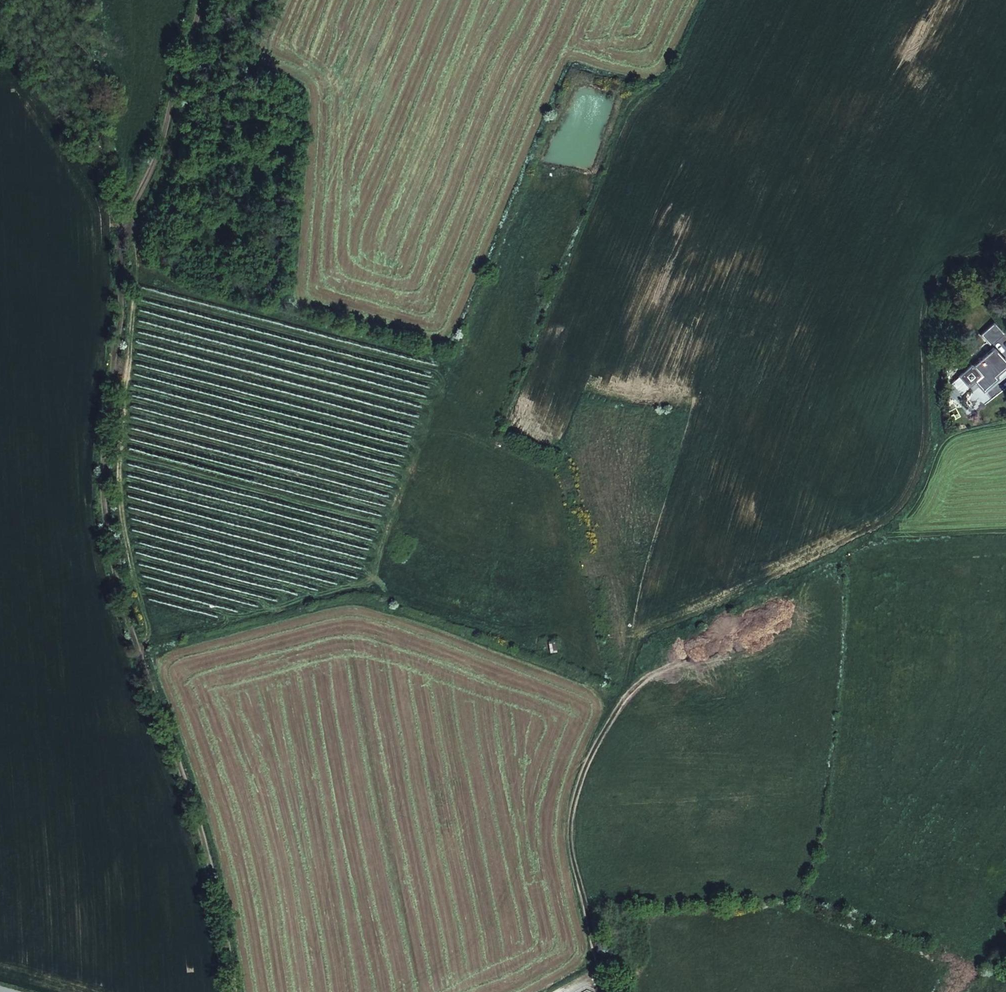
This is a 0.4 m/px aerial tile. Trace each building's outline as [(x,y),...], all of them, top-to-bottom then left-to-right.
[(996,381),(998,383),(1005,376),(1005,363),(994,348),(973,366),(981,376),(975,382),(983,392),(996,381)]
